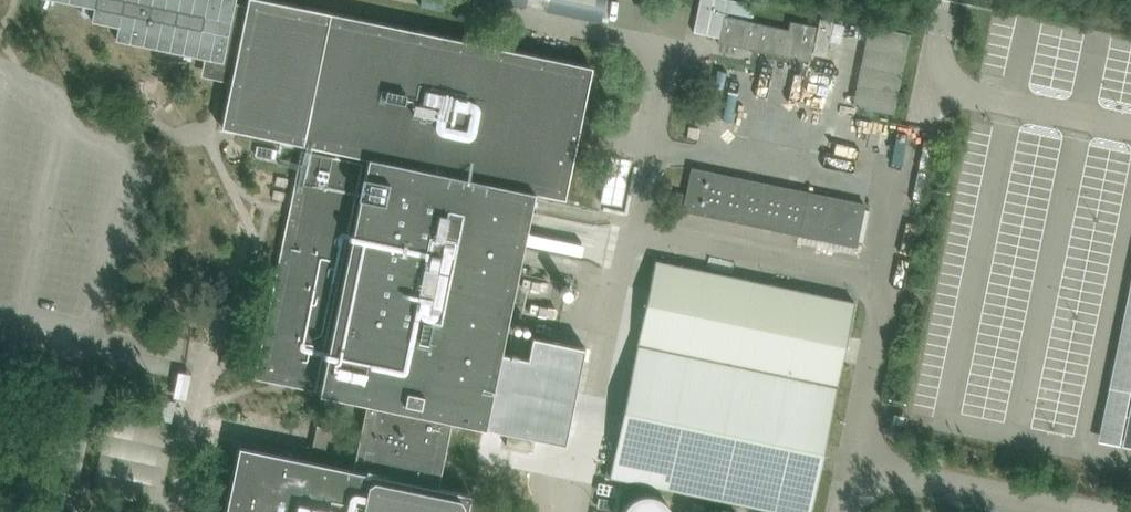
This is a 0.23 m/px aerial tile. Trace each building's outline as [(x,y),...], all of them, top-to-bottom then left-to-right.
[(94,7),(91,20),(118,26),(115,39),(155,47),(208,58),(207,60),(205,74),(217,77),(226,79),(229,79),(232,80),(222,128),(239,131),(271,138),(310,146),(308,153),(302,152),(256,378),(271,381),(315,390),(316,383),(324,385),(322,392),(323,392),(369,401),(452,418),(484,425),(538,436),(566,442),(586,348),(534,337),(529,359),(499,353),(508,309),(525,230),(532,196),(532,193),(565,200),(578,135),(582,117),(592,67),(430,33),(282,3),(268,0),(249,0),(248,5),(234,2),(235,0),(59,0),(94,7)] [(604,18),(608,0),(517,0),(604,18)] [(691,36),(819,61),(826,25),(789,18),(788,26),(754,20),(757,2),(749,0),(698,0),(691,36)] [(893,107),(907,33),(868,25),(861,64),(882,68),(880,82),(859,78),(855,99),(893,107)] [(610,155),(600,201),(621,206),(632,159),(610,155)] [(692,168),(687,194),(684,210),(799,234),(808,192),(692,168)] [(808,192),(799,234),(854,245),(856,246),(857,241),(863,242),(870,210),(864,209),(865,204),(808,192)] [(625,403),(621,426),(610,477),(783,511),(811,511),(820,467),(825,445),(837,387),(854,301),(655,260),(637,347),(625,403)] [(161,420),(172,422),(176,402),(165,399),(161,420)] [(356,461),(355,471),(437,488),(438,481),(442,466),(445,453),(452,418),(369,401),(365,419),(362,432),(358,454),(356,461)] [(316,425),(312,446),(325,449),(330,428),(316,425)] [(442,489),(437,488),(355,471),(241,448),(227,511),(466,511),(470,495),(442,489)] [(674,506),(666,501),(657,498),(648,499),(639,502),(632,508),(630,511),(678,511),(674,506)]
